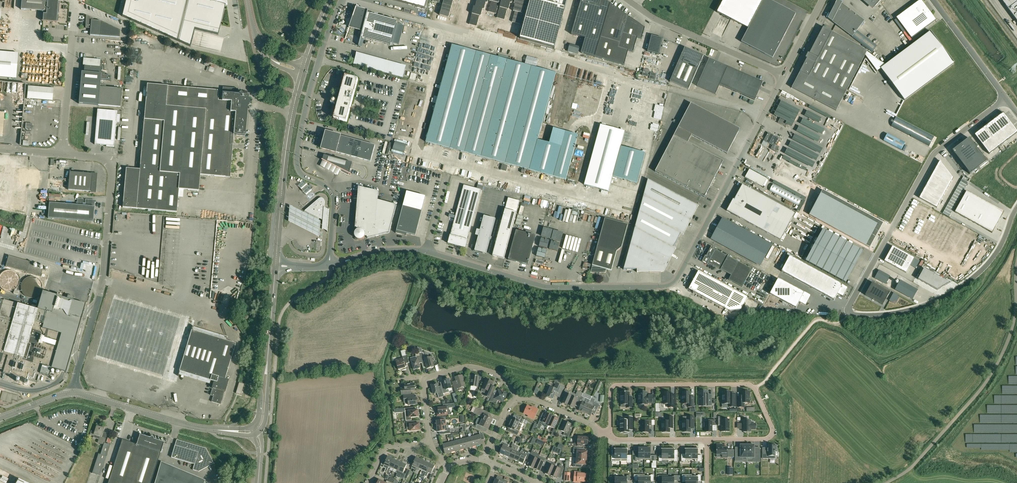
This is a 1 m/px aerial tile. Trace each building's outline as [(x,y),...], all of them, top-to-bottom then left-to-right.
[(43,22),(57,23),(57,20),(58,20),(59,14),(58,14),(58,12),(59,12),(60,1),(52,0),(22,0),(21,9),(44,11),(43,22)] [(122,16),(190,47),(195,28),(219,34),(225,6),(220,5),(221,0),(126,0),(122,16)] [(425,9),(427,0),(392,0),(425,9)] [(520,39),(555,48),(567,2),(568,0),(531,0),(520,39)] [(610,4),(609,3),(601,1),(601,0),(581,0),(572,34),(585,38),(581,53),(595,57),(610,4)] [(717,12),(748,29),(763,0),(724,0),(717,12)] [(741,42),(773,58),(796,14),(770,0),(763,0),(741,42)] [(842,3),(837,0),(828,18),(852,37),(864,21),(842,3)] [(896,18),(911,38),(936,20),(921,0),(896,18)] [(1008,9),(1016,2),(1016,0),(1001,0),(1008,9)] [(1016,21),(1016,2),(1008,9),(1016,21)] [(610,4),(595,57),(624,65),(628,51),(633,52),(637,38),(642,39),(645,28),(610,4)] [(397,21),(356,10),(349,26),(363,30),(361,37),(390,46),(397,21)] [(120,30),(101,21),(93,20),(93,18),(86,15),(85,27),(90,28),(90,35),(100,35),(120,37),(120,30)] [(8,24),(10,24),(11,17),(6,17),(6,21),(2,21),(2,24),(1,24),(1,28),(7,28),(8,24)] [(473,21),(471,28),(480,31),(482,24),(473,21)] [(517,38),(518,31),(494,25),(493,33),(517,38)] [(836,111),(868,51),(832,32),(823,27),(800,72),(792,88),(836,111)] [(877,45),(859,31),(854,38),(872,52),(877,45)] [(881,69),(905,101),(954,63),(930,31),(886,65),(881,69)] [(216,37),(220,49),(229,45),(224,34),(216,37)] [(663,38),(652,35),(648,51),(659,54),(663,38)] [(438,40),(437,44),(428,41),(427,47),(439,51),(441,42),(438,40)] [(566,180),(578,135),(554,128),(550,143),(538,140),(556,73),(452,45),(426,142),(566,180)] [(703,55),(685,47),(670,81),(688,89),(703,55)] [(0,52),(0,77),(16,78),(18,53),(0,52)] [(424,53),(421,72),(429,73),(432,54),(424,53)] [(405,68),(356,55),(353,65),(403,79),(403,77),(405,68)] [(102,60),(100,60),(100,59),(83,58),(83,65),(85,65),(84,72),(82,72),(79,103),(98,105),(100,87),(100,80),(111,81),(111,76),(105,75),(105,73),(101,72),(102,60)] [(720,85),(728,67),(709,59),(697,86),(716,94),(720,85)] [(720,85),(755,100),(763,82),(728,67),(720,85)] [(332,98),(331,103),(335,104),(336,103),(337,104),(336,107),(334,114),(332,118),(347,122),(358,80),(342,75),(342,77),(341,86),(340,95),(338,101),(336,101),(337,100),(332,98)] [(247,105),(250,103),(240,91),(238,93),(237,92),(238,88),(223,87),(222,97),(219,96),(218,90),(147,84),(146,93),(140,169),(126,168),(123,207),(177,211),(179,189),(199,190),(200,174),(229,177),(233,134),(244,135),(247,105)] [(28,86),(27,98),(47,100),(52,100),(53,88),(48,88),(40,87),(28,86)] [(122,89),(100,87),(98,105),(120,107),(122,89)] [(414,111),(416,106),(408,103),(407,106),(411,107),(410,110),(414,111)] [(691,135),(727,154),(740,129),(691,103),(676,132),(690,139),(691,135)] [(119,123),(120,115),(117,115),(117,111),(97,109),(95,144),(109,145),(109,147),(114,147),(116,123),(119,123)] [(994,120),(1008,140),(1016,133),(1016,131),(1007,118),(1007,117),(1003,112),(998,116),(998,117),(994,120)] [(988,124),(984,127),(999,147),(1008,140),(994,120),(989,124),(988,124)] [(584,185),(609,191),(613,177),(614,177),(621,147),(625,132),(600,125),(584,185)] [(980,131),(975,135),(989,154),(999,147),(984,127),(979,131),(980,131)] [(340,136),(326,132),(322,148),(336,153),(340,136)] [(655,172),(704,197),(722,164),(721,160),(688,143),(690,139),(676,132),(655,172)] [(771,134),(767,142),(772,145),(776,137),(771,134)] [(341,136),(336,153),(371,162),(375,145),(341,136)] [(987,161),(969,138),(952,151),(970,174),(987,161)] [(621,147),(614,177),(637,183),(645,153),(621,147)] [(351,165),(352,163),(324,155),(324,157),(323,160),(322,160),(341,170),(341,172),(349,176),(351,165)] [(940,161),(919,198),(937,208),(953,178),(940,161)] [(8,200),(8,180),(18,180),(18,167),(0,167),(0,163),(0,200),(8,200)] [(20,168),(19,185),(41,186),(42,169),(20,168)] [(763,187),(767,179),(749,169),(745,177),(763,187)] [(68,189),(90,191),(90,192),(96,193),(97,173),(84,172),(84,173),(70,172),(68,189)] [(963,177),(943,214),(949,217),(968,183),(966,182),(968,179),(963,177)] [(644,196),(691,220),(699,206),(648,179),(644,196)] [(770,191),(798,206),(802,199),(773,184),(770,191)] [(481,190),(464,185),(448,244),(455,245),(455,246),(459,247),(459,246),(466,248),(481,190)] [(780,240),(795,213),(743,185),(734,200),(733,199),(727,211),(780,240)] [(379,192),(359,187),(357,204),(358,204),(357,213),(356,213),(355,228),(357,228),(358,230),(357,230),(356,231),(355,232),(355,233),(355,234),(355,235),(355,236),(355,237),(356,237),(356,238),(357,239),(358,239),(359,240),(360,240),(361,240),(362,239),(363,239),(364,238),(365,237),(365,236),(367,237),(367,238),(389,233),(397,205),(378,200),(379,192)] [(967,191),(955,212),(992,233),(1004,212),(967,191)] [(416,236),(426,197),(407,192),(396,233),(401,234),(402,232),(416,236)] [(27,197),(17,195),(15,212),(26,213),(27,197)] [(680,235),(684,228),(686,229),(691,220),(644,196),(639,214),(680,235)] [(324,211),(325,202),(325,201),(325,200),(324,200),(324,199),(323,198),(322,198),(321,198),(320,198),(319,199),(305,211),(323,220),(322,229),(328,229),(329,211),(324,211)] [(505,209),(493,256),(504,259),(517,212),(520,201),(508,198),(505,209)] [(94,206),(95,200),(86,199),(85,205),(83,205),(84,199),(78,199),(77,205),(50,202),(48,218),(94,221),(95,206),(94,206)] [(321,223),(291,208),(289,223),(320,239),(321,223)] [(680,235),(639,214),(635,230),(673,248),(680,235)] [(479,236),(475,251),(486,254),(496,219),(484,216),(480,231),(477,230),(476,235),(479,236)] [(611,270),(617,251),(621,248),(628,225),(605,219),(597,246),(592,265),(593,265),(591,272),(590,272),(590,273),(606,273),(606,272),(606,269),(611,270)] [(721,244),(760,266),(771,246),(723,219),(715,234),(724,239),(721,244)] [(806,261),(845,283),(863,250),(823,229),(806,261)] [(668,258),(673,248),(635,230),(624,269),(650,269),(650,272),(664,272),(670,259),(668,258)] [(516,231),(508,260),(527,265),(535,236),(516,231)] [(892,246),(884,261),(906,273),(914,258),(892,246)] [(709,263),(731,275),(729,280),(742,287),(752,269),(712,247),(707,257),(709,263)] [(30,262),(9,256),(6,267),(27,273),(30,262)] [(790,256),(782,271),(834,300),(838,294),(843,297),(848,288),(790,256)] [(30,262),(27,273),(41,276),(44,266),(30,262)] [(950,283),(924,268),(917,279),(937,290),(950,283)] [(19,280),(18,278),(18,276),(17,274),(15,273),(13,272),(12,271),(10,271),(8,270),(6,271),(4,271),(3,272),(1,274),(0,275),(0,285),(1,286),(2,288),(4,289),(6,290),(7,290),(9,290),(11,290),(13,289),(14,289),(16,287),(17,286),(18,284),(18,283),(19,281),(19,280)] [(741,310),(747,298),(699,271),(689,289),(730,311),(741,310)] [(42,287),(41,285),(41,283),(40,281),(39,280),(37,278),(35,278),(34,277),(32,277),(30,277),(28,277),(27,278),(25,280),(23,281),(22,283),(22,285),(22,287),(22,289),(22,291),(23,292),(25,294),(26,295),(28,296),(29,297),(31,297),(33,297),(35,296),(37,296),(38,294),(40,292),(41,291),(41,289),(42,287)] [(807,295),(777,279),(769,295),(793,308),(797,301),(802,304),(807,295)] [(900,280),(895,290),(913,300),(918,290),(900,280)] [(889,292),(872,283),(865,295),(883,305),(889,292)] [(4,370),(3,373),(37,382),(39,374),(40,373),(43,375),(49,376),(51,368),(67,373),(67,372),(80,325),(81,322),(86,304),(73,300),(74,297),(68,295),(67,299),(61,297),(62,296),(57,294),(56,296),(43,292),(42,292),(37,309),(4,300),(4,301),(0,300),(0,369),(4,370)] [(897,302),(900,297),(898,296),(898,295),(894,293),(891,299),(894,301),(897,302)] [(228,379),(228,378),(229,378),(230,378),(230,377),(230,376),(229,376),(228,376),(226,377),(236,344),(192,330),(195,320),(114,296),(96,357),(177,382),(180,371),(212,381),(210,386),(213,386),(211,395),(214,396),(212,402),(221,404),(228,380),(228,379)] [(422,362),(420,355),(419,353),(419,352),(419,351),(415,352),(417,357),(418,358),(411,360),(414,369),(420,368),(419,362),(422,362)] [(420,355),(422,362),(423,367),(427,366),(427,368),(434,366),(431,357),(425,359),(423,352),(419,353),(420,355)] [(407,363),(410,362),(407,355),(405,355),(403,356),(402,356),(403,358),(396,360),(399,370),(402,369),(402,370),(406,369),(406,368),(405,366),(407,366),(406,365),(407,365),(407,363)] [(463,387),(466,386),(462,375),(455,377),(457,383),(453,384),(455,391),(463,389),(463,387)] [(478,386),(479,376),(472,375),(470,385),(478,386)] [(482,388),(481,392),(486,394),(485,395),(490,398),(495,387),(492,385),(493,382),(486,378),(482,388)] [(445,386),(442,387),(442,388),(443,393),(449,392),(448,389),(452,388),(449,379),(443,380),(443,381),(445,386)] [(241,395),(244,384),(239,382),(236,393),(241,395)] [(405,388),(401,388),(402,394),(412,393),(411,390),(415,390),(415,388),(417,386),(415,385),(415,383),(412,383),(411,382),(410,383),(410,384),(405,384),(405,388)] [(433,384),(431,385),(433,389),(432,390),(432,392),(433,393),(434,392),(434,394),(438,393),(439,397),(444,396),(443,393),(442,388),(439,388),(438,387),(437,383),(436,383),(435,383),(433,383),(433,384)] [(554,388),(548,385),(545,391),(548,393),(547,396),(553,398),(556,392),(559,394),(562,385),(557,383),(554,388)] [(562,402),(568,405),(572,396),(568,394),(570,391),(565,389),(562,395),(565,396),(562,402)] [(492,394),(490,401),(496,404),(498,400),(502,401),(504,398),(505,398),(507,393),(502,391),(502,392),(498,390),(496,396),(492,394)] [(576,394),(573,393),(572,396),(568,405),(574,408),(576,401),(579,402),(583,393),(578,391),(576,394)] [(698,406),(712,406),(712,395),(709,395),(709,391),(698,391),(698,406)] [(13,402),(15,394),(4,392),(3,401),(13,402)] [(632,397),(629,397),(629,392),(621,392),(621,404),(626,404),(626,408),(632,408),(632,397)] [(647,392),(639,392),(639,404),(647,404),(647,403),(654,403),(654,395),(647,395),(647,392)] [(671,392),(664,392),(664,404),(668,404),(668,407),(674,407),(674,395),(671,395),(671,392)] [(694,407),(694,397),(690,397),(690,392),(683,392),(683,399),(682,399),(682,404),(688,404),(688,407),(694,407)] [(728,407),(736,407),(736,399),(731,399),(731,392),(723,392),(723,404),(728,404),(728,407)] [(738,396),(738,401),(738,407),(744,407),(744,403),(750,403),(750,392),(741,392),(741,396),(738,396)] [(583,397),(585,394),(583,393),(579,402),(582,403),(579,410),(585,412),(590,400),(587,398),(583,397)] [(414,394),(404,395),(404,402),(408,402),(409,405),(418,404),(417,397),(415,398),(414,394)] [(599,404),(594,401),(595,400),(594,399),(592,398),(591,399),(590,400),(585,412),(590,415),(594,408),(597,410),(599,404)] [(438,410),(437,412),(437,416),(448,415),(448,414),(449,414),(449,415),(451,415),(451,411),(449,409),(449,406),(449,403),(446,404),(443,404),(443,406),(438,407),(438,410)] [(538,409),(533,407),(533,408),(527,406),(524,413),(529,415),(528,416),(534,418),(538,409)] [(412,420),(411,417),(419,416),(418,409),(413,410),(412,407),(405,408),(406,421),(412,420)] [(476,407),(474,413),(483,417),(482,420),(491,423),(493,418),(489,416),(488,415),(489,413),(486,411),(476,407)] [(538,426),(543,428),(545,423),(548,424),(548,425),(552,416),(547,413),(544,419),(541,418),(538,423),(539,424),(538,426)] [(552,417),(548,425),(554,428),(558,419),(558,418),(556,417),(557,417),(553,415),(553,416),(552,417)] [(436,424),(436,426),(446,425),(446,420),(447,420),(446,416),(440,417),(440,420),(436,421),(437,423),(436,424)] [(509,422),(521,427),(525,419),(520,417),(518,420),(512,417),(509,422)] [(620,420),(621,432),(624,432),(625,433),(627,433),(628,432),(629,432),(629,431),(632,431),(632,417),(626,417),(626,420),(620,420)] [(662,421),(662,432),(669,432),(669,428),(673,428),(673,417),(667,417),(667,421),(662,421)] [(683,421),(683,432),(690,432),(690,428),(694,428),(694,417),(687,417),(687,421),(683,421)] [(476,426),(475,428),(481,430),(483,427),(484,427),(488,429),(491,423),(482,420),(478,418),(476,423),(477,424),(476,426)] [(407,431),(420,430),(420,423),(414,424),(414,420),(406,421),(407,431)] [(642,422),(642,432),(649,432),(649,426),(652,426),(652,420),(645,420),(645,422),(642,422)] [(704,423),(704,427),(705,427),(705,432),(712,432),(712,426),(715,426),(715,420),(708,420),(708,422),(705,422),(705,423),(704,423)] [(721,425),(721,432),(730,432),(730,420),(721,420),(718,420),(718,426),(721,425)] [(740,424),(740,429),(743,429),(743,432),(751,432),(751,429),(756,429),(756,423),(751,424),(751,420),(743,420),(743,424),(740,424)] [(568,437),(571,430),(569,429),(571,424),(565,421),(561,430),(565,432),(564,435),(568,437)] [(518,435),(521,427),(509,422),(507,427),(514,430),(512,433),(518,435)] [(98,442),(104,444),(100,454),(99,454),(92,473),(100,476),(111,445),(105,443),(106,438),(102,437),(105,428),(101,427),(101,426),(97,424),(97,426),(96,425),(95,431),(91,430),(90,435),(94,436),(94,435),(100,436),(98,442)] [(449,428),(448,425),(446,425),(436,426),(436,428),(437,429),(438,432),(444,431),(445,434),(451,433),(450,428),(449,428)] [(480,434),(474,436),(476,445),(482,444),(481,440),(485,439),(483,433),(479,431),(480,434)] [(160,453),(161,453),(165,442),(154,439),(154,438),(154,437),(154,436),(153,436),(153,435),(152,435),(151,435),(150,436),(150,437),(140,434),(137,444),(122,440),(108,482),(151,482),(160,453)] [(474,436),(467,437),(470,447),(476,445),(474,436)] [(467,437),(461,439),(464,449),(470,447),(467,437)] [(588,444),(588,437),(578,437),(578,441),(575,441),(574,446),(582,447),(582,444),(588,444)] [(455,441),(458,450),(464,449),(461,439),(455,441)] [(214,464),(214,463),(212,460),(212,459),(210,456),(209,455),(208,453),(208,452),(207,452),(206,449),(206,448),(177,440),(171,457),(180,460),(181,460),(194,464),(193,470),(199,472),(199,471),(206,467),(206,468),(206,467),(209,465),(210,466),(210,465),(213,463),(214,464)] [(455,441),(449,442),(451,452),(458,450),(455,441)] [(500,453),(504,455),(508,447),(505,446),(506,443),(502,441),(499,446),(502,448),(500,453)] [(445,453),(451,452),(449,442),(443,444),(445,453)] [(717,444),(717,455),(721,455),(721,457),(727,457),(727,456),(730,456),(730,450),(727,450),(727,448),(722,448),(722,444),(717,444)] [(742,457),(747,457),(747,445),(746,445),(746,444),(742,444),(742,445),(741,445),(741,452),(735,452),(735,460),(742,460),(742,457)] [(748,445),(747,445),(747,457),(753,457),(753,460),(760,460),(760,452),(754,452),(754,445),(753,445),(753,444),(748,444),(748,445)] [(504,455),(509,457),(514,447),(512,446),(511,448),(508,447),(504,455)] [(777,452),(777,446),(769,446),(769,447),(767,447),(767,450),(762,450),(762,459),(775,459),(775,452),(777,452)] [(509,457),(514,459),(517,451),(514,450),(515,447),(514,447),(509,457)] [(573,453),(577,453),(577,457),(587,458),(587,451),(580,451),(580,448),(574,447),(573,450),(573,453)] [(524,448),(523,448),(522,450),(521,450),(520,452),(517,451),(514,459),(518,461),(523,451),(524,448)] [(621,448),(615,448),(615,455),(611,455),(611,461),(621,461),(621,448)] [(627,448),(621,448),(621,461),(627,461),(627,463),(631,463),(631,455),(627,455),(627,448)] [(639,459),(645,459),(645,448),(639,448),(639,455),(635,455),(635,461),(639,461),(639,459)] [(651,448),(645,448),(645,459),(651,459),(651,461),(654,461),(654,455),(651,455),(651,448)] [(668,448),(662,448),(662,455),(659,455),(659,461),(662,461),(662,460),(668,460),(668,448)] [(674,448),(668,448),(668,460),(674,460),(674,461),(678,461),(678,455),(674,455),(674,448)] [(692,448),(686,448),(685,455),(682,455),(682,461),(685,461),(685,460),(692,460),(692,448)] [(698,448),(692,448),(692,459),(695,459),(695,461),(702,461),(702,455),(698,455),(698,448)] [(529,452),(525,450),(524,451),(523,451),(518,461),(523,464),(526,457),(529,458),(530,454),(528,453),(529,452)] [(528,466),(534,468),(538,459),(532,456),(534,454),(531,452),(530,454),(529,458),(531,459),(528,466)] [(393,458),(388,456),(386,461),(384,465),(383,467),(386,468),(385,472),(386,472),(388,469),(393,458)] [(421,459),(416,457),(411,468),(414,469),(413,471),(415,473),(416,470),(421,459)] [(586,465),(587,458),(577,457),(576,462),(575,462),(574,462),(574,467),(580,467),(581,464),(586,465)] [(397,460),(393,458),(388,469),(390,470),(391,467),(394,469),(397,460)] [(543,458),(541,460),(538,459),(534,468),(540,471),(543,464),(545,465),(548,460),(543,458)] [(426,461),(421,459),(416,470),(418,471),(419,468),(422,470),(426,461)] [(402,462),(397,460),(394,469),(397,470),(396,472),(397,473),(402,462)] [(556,463),(548,460),(545,465),(548,467),(545,473),(551,475),(555,466),(556,463)] [(426,461),(422,470),(425,471),(423,476),(424,477),(425,476),(430,463),(426,461)] [(205,481),(161,462),(155,482),(204,482),(205,481)] [(407,464),(402,462),(397,473),(397,474),(398,475),(400,471),(403,473),(407,464)] [(430,463),(425,476),(427,476),(428,473),(431,474),(435,466),(430,463)] [(558,468),(555,466),(551,475),(556,478),(559,472),(562,473),(564,468),(564,466),(560,464),(558,468)] [(585,481),(585,474),(579,473),(579,472),(575,472),(574,482),(579,482),(579,481),(585,481)] [(645,482),(651,482),(651,481),(654,480),(654,474),(651,474),(651,475),(645,475),(645,482)] [(638,482),(645,482),(645,475),(634,475),(634,481),(638,481),(638,482)] [(682,475),(682,481),(685,481),(685,482),(692,482),(692,475),(682,475)] [(692,476),(692,482),(698,482),(698,481),(701,481),(701,475),(698,475),(698,476),(692,476)]
